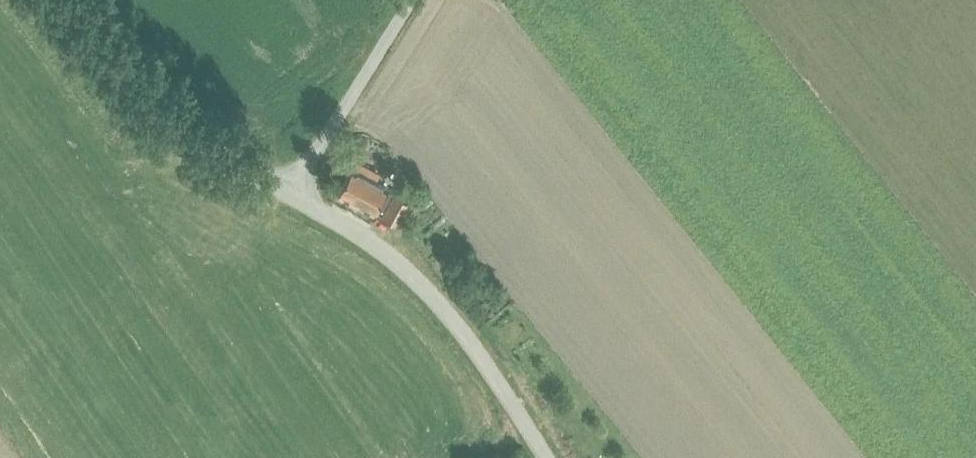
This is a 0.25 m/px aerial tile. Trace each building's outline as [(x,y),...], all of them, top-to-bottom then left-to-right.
[(388,192),(390,189),(375,181),(379,175),(356,163),(339,195),(376,215),(379,210),(386,213),(383,218),(399,227),(412,204),(388,192)]
